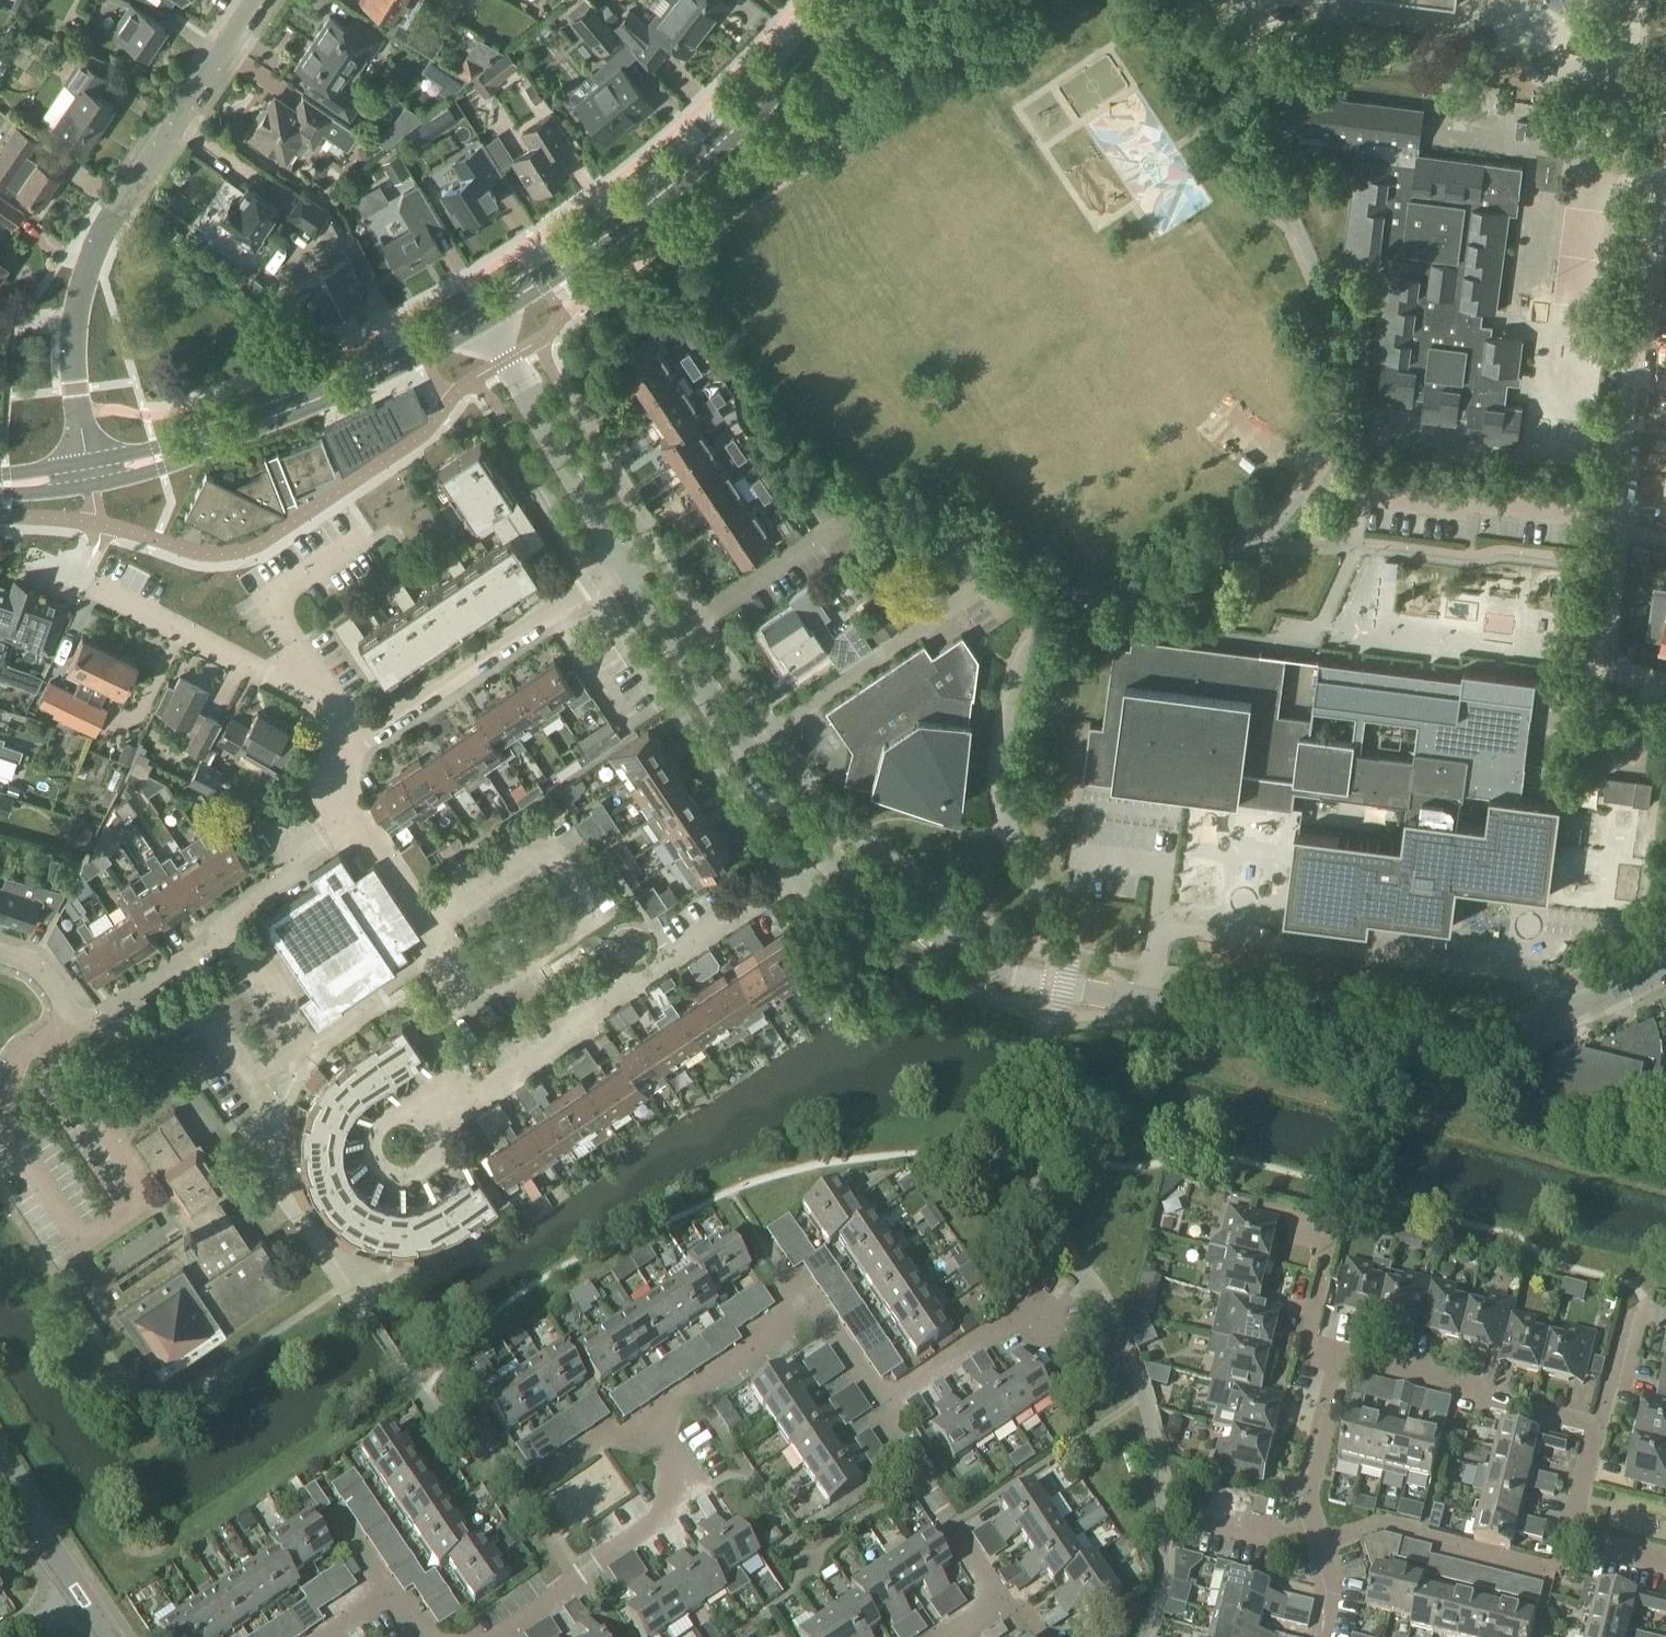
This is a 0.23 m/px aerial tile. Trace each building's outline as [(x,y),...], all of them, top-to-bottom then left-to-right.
[(144,10),(129,0),(111,27),(148,52),(166,25),(144,10)] [(406,24),(413,12),(421,0),(369,0),(406,24)] [(530,13),(538,0),(510,0),(530,13)] [(696,33),(703,24),(672,0),(662,14),(656,13),(648,23),(629,8),(616,25),(646,58),(663,35),(686,53),(696,40),(696,33)] [(672,0),(703,24),(710,15),(716,14),(727,0),(726,0),(671,0),(672,0)] [(601,81),(578,101),(606,133),(631,111),(635,116),(654,100),(623,65),(637,53),(620,34),(619,34),(591,2),(571,19),(600,53),(602,51),(609,60),(594,72),(601,81)] [(331,12),(314,37),(350,61),(361,69),(369,56),(370,56),(384,34),(353,13),(347,23),(331,12)] [(441,41),(415,25),(406,39),(432,55),(441,41)] [(1223,36),(1230,50),(1240,45),(1233,31),(1223,36)] [(477,36),(455,70),(469,78),(501,51),(477,36)] [(314,37),(297,63),(312,73),(305,84),(350,115),(358,103),(364,94),(351,84),(350,84),(361,69),(350,61),(314,37)] [(470,79),(484,96),(497,85),(496,83),(518,65),(506,50),(470,79)] [(53,124),(83,144),(113,101),(95,89),(104,75),(80,58),(66,79),(78,87),(53,124)] [(449,95),(469,78),(455,70),(452,68),(438,88),(449,95)] [(1418,152),(1424,105),(1284,88),(1280,126),(1281,126),(1281,125),(1299,127),(1297,136),(1354,143),(1341,255),(1377,260),(1378,253),(1385,253),(1373,353),(1382,354),(1418,358),(1420,340),(1477,349),(1474,366),(1503,370),(1518,372),(1523,336),(1481,331),(1484,306),(1498,308),(1510,209),(1506,208),(1507,199),(1518,201),(1522,165),(1418,152)] [(257,123),(250,134),(286,159),(293,148),(301,153),(307,144),(314,149),(325,131),(345,145),(356,129),(336,116),(303,94),(293,108),(275,96),(268,107),(261,109),(256,116),(257,123)] [(449,104),(424,121),(432,134),(458,118),(449,104)] [(535,187),(567,168),(556,149),(571,140),(553,111),(521,131),(530,147),(516,156),(535,187)] [(1527,120),(1518,118),(1516,135),(1524,136),(1527,120)] [(17,188),(39,202),(45,206),(59,184),(54,180),(58,174),(36,159),(36,160),(29,156),(40,140),(17,124),(0,149),(0,184),(7,188),(9,186),(15,190),(17,188)] [(463,177),(442,190),(451,203),(447,206),(457,222),(473,212),(475,216),(489,208),(486,204),(495,199),(493,197),(497,194),(489,182),(504,172),(485,143),(454,162),(463,177)] [(347,175),(356,185),(378,162),(369,153),(347,175)] [(383,161),(395,181),(408,173),(396,153),(383,161)] [(411,228),(386,242),(403,272),(443,248),(433,231),(443,225),(428,199),(419,183),(402,193),(398,207),(411,228)] [(261,233),(280,206),(248,184),(237,200),(232,197),(219,216),(236,227),(233,231),(256,246),(264,235),(261,233)] [(330,210),(302,191),(286,214),(315,234),(330,210)] [(12,227),(24,210),(0,193),(0,218),(12,227)] [(344,256),(301,278),(319,314),(340,303),(342,306),(364,295),(344,256)] [(656,345),(676,331),(669,321),(649,335),(616,357),(629,377),(663,355),(656,345)] [(1502,379),(1503,370),(1474,366),(1477,349),(1420,340),(1418,358),(1382,354),(1377,398),(1411,402),(1412,394),(1423,396),(1420,417),(1455,422),(1456,413),(1468,414),(1465,435),(1517,442),(1522,405),(1505,403),(1508,379),(1502,379)] [(690,351),(680,357),(687,367),(696,361),(690,351)] [(643,397),(676,375),(663,355),(629,377),(643,397)] [(694,377),(703,371),(696,361),(687,367),(694,377)] [(656,417),(689,394),(676,375),(643,397),(656,417)] [(355,413),(327,428),(342,472),(389,441),(389,439),(405,431),(403,428),(419,420),(426,416),(428,415),(413,387),(404,392),(379,405),(378,402),(378,401),(355,413)] [(718,405),(727,399),(720,389),(710,395),(717,405),(718,405)] [(682,429),(694,421),(703,414),(689,394),(656,417),(669,435),(681,427),(682,429)] [(724,415),(718,405),(717,405),(708,411),(715,421),(724,415)] [(674,462),(707,440),(694,421),(682,429),(681,427),(669,435),(660,441),(674,462)] [(734,436),(725,442),(732,452),(740,446),(734,436)] [(452,449),(444,437),(424,449),(432,463),(452,449)] [(278,452),(265,458),(284,507),(296,502),(292,490),(334,473),(322,439),(279,455),(278,452)] [(687,482),(720,460),(707,440),(674,462),(687,482)] [(402,579),(390,587),(404,606),(364,633),(351,612),(333,624),(369,678),(380,670),(387,679),(403,668),(400,664),(418,651),(421,656),(453,635),(450,630),(470,617),(473,621),(503,601),(500,596),(519,584),(522,588),(539,577),(523,553),(544,539),(479,443),(438,471),(449,487),(461,479),(474,498),(462,507),(480,534),(493,526),(500,536),(507,531),(510,535),(465,565),(452,545),(441,553),(454,572),(415,598),(402,579)] [(740,446),(732,452),(738,462),(747,456),(740,446)] [(701,501),(734,479),(720,460),(687,482),(701,501)] [(205,474),(184,514),(225,536),(282,513),(266,472),(230,486),(205,474)] [(758,492),(767,485),(760,475),(751,481),(758,492)] [(714,521),(747,499),(734,479),(701,501),(714,521)] [(767,485),(758,492),(765,502),(774,496),(767,485)] [(727,541),(760,519),(747,499),(714,521),(727,541)] [(778,522),(785,532),(794,526),(787,515),(778,522)] [(760,519),(727,541),(741,561),(774,539),(760,519)] [(281,564),(292,552),(278,538),(266,549),(281,564)] [(1377,572),(1390,574),(1393,556),(1380,553),(1377,572)] [(762,624),(777,646),(780,644),(797,668),(827,648),(840,668),(872,647),(854,621),(835,634),(832,629),(830,631),(821,619),(832,611),(823,597),(826,595),(816,579),(792,595),(796,601),(781,611),(779,608),(769,615),(771,618),(762,624)] [(1,622),(0,626),(0,633),(51,650),(66,604),(36,594),(38,588),(15,581),(13,586),(12,592),(0,588),(0,622),(1,622)] [(1651,630),(1664,632),(1661,645),(1665,646),(1665,592),(1657,591),(1651,630)] [(960,792),(970,717),(965,716),(969,692),(974,693),(980,652),(963,628),(941,643),(942,646),(932,652),(923,638),(825,704),(841,728),(849,722),(857,734),(846,776),(871,782),(870,786),(944,804),(948,804),(951,803),(954,801),(957,798),(959,795),(960,792)] [(1090,723),(1083,779),(1115,783),(1115,781),(1238,796),(1238,798),(1295,805),(1295,804),(1293,804),(1296,787),(1408,801),(1402,843),(1299,830),(1295,830),(1295,832),(1290,875),(1284,917),(1286,917),(1367,927),(1369,928),(1371,915),(1432,923),(1452,925),(1453,924),(1455,902),(1458,883),(1549,895),(1555,853),(1556,845),(1556,840),(1561,807),(1561,804),(1561,802),(1521,797),(1525,764),(1529,735),(1536,677),(1464,668),(1463,677),(1462,677),(1461,678),(1320,660),(1319,660),(1313,708),(1357,714),(1354,740),(1311,735),(1313,717),(1294,715),(1293,724),(1277,722),(1286,655),(1132,636),(1131,646),(1114,643),(1113,647),(1103,725),(1090,723)] [(88,697),(111,650),(83,637),(69,665),(84,672),(75,691),(88,697)] [(111,650),(88,697),(101,704),(110,685),(125,692),(139,663),(111,650)] [(534,672),(556,704),(567,697),(573,706),(591,693),(573,665),(564,672),(555,658),(534,672)] [(561,712),(556,704),(534,672),(514,686),(541,725),(561,712)] [(167,681),(155,705),(161,708),(190,723),(184,734),(192,738),(187,746),(204,754),(221,720),(197,708),(207,689),(179,674),(174,684),(167,681)] [(75,723),(87,698),(75,691),(50,680),(40,701),(56,709),(55,713),(75,723)] [(532,731),(541,725),(514,686),(495,699),(517,731),(527,724),(532,731)] [(87,698),(75,723),(96,733),(109,708),(87,698)] [(507,738),(517,731),(495,699),(474,713),(479,721),(496,745),(498,743),(504,752),(503,753),(508,760),(509,760),(507,756),(515,751),(507,738)] [(287,726),(259,710),(250,725),(232,714),(217,741),(241,755),(249,741),(272,754),(271,754),(286,762),(301,736),(287,727),(287,726)] [(500,766),(508,760),(503,753),(504,752),(498,743),(496,745),(479,721),(460,734),(483,767),(495,758),(500,766)] [(613,724),(603,731),(607,736),(595,743),(601,751),(622,737),(613,724)] [(629,772),(664,748),(656,736),(652,739),(647,730),(608,756),(614,766),(621,761),(629,772)] [(488,775),(483,767),(460,734),(441,747),(463,780),(468,788),(488,775)] [(98,780),(108,754),(85,745),(75,771),(98,780)] [(444,793),(463,780),(441,747),(422,760),(444,793)] [(634,797),(673,770),(668,762),(672,760),(664,748),(629,772),(636,782),(628,787),(634,797)] [(140,750),(130,769),(146,777),(153,762),(149,760),(151,755),(140,750)] [(567,763),(572,770),(583,763),(578,755),(567,763)] [(222,768),(199,758),(188,782),(211,792),(222,768)] [(431,801),(444,793),(422,760),(401,774),(428,813),(436,807),(431,801)] [(561,778),(572,770),(567,763),(555,770),(561,778)] [(130,769),(127,776),(142,784),(146,777),(130,769)] [(655,811),(687,790),(673,770),(634,797),(640,805),(647,800),(655,811)] [(418,820),(428,813),(401,774),(367,797),(389,830),(414,813),(418,820)] [(1606,775),(1603,798),(1604,798),(1633,802),(1636,779),(1607,776),(1606,775)] [(1633,802),(1633,803),(1639,804),(1648,805),(1649,805),(1653,780),(1652,780),(1645,779),(1636,778),(1636,779),(1633,802)] [(527,789),(533,797),(544,789),(539,781),(527,789)] [(581,792),(573,781),(566,786),(573,797),(581,792)] [(522,804),(533,797),(527,789),(516,797),(522,804)] [(668,831),(700,810),(687,790),(655,811),(668,831)] [(1095,794),(1092,810),(1107,813),(1110,797),(1095,794)] [(127,798),(123,800),(132,815),(136,812),(127,798)] [(113,828),(132,815),(123,800),(118,804),(108,821),(113,828)] [(487,816),(493,824),(504,816),(499,808),(487,816)] [(585,830),(600,820),(593,809),(577,820),(585,830)] [(674,855),(717,827),(710,816),(706,819),(700,810),(668,831),(669,832),(662,837),(674,855)] [(481,831),(493,824),(487,816),(476,824),(481,831)] [(600,820),(585,830),(593,843),(608,832),(600,820)] [(91,828),(70,822),(64,841),(86,848),(91,828)] [(682,851),(675,856),(694,885),(727,863),(720,854),(727,849),(721,840),(724,838),(717,827),(681,850),(682,851)] [(201,832),(230,875),(251,861),(229,828),(215,838),(208,828),(201,832)] [(210,889),(230,875),(201,832),(181,845),(188,856),(210,889)] [(447,843),(453,851),(464,843),(460,835),(447,843)] [(442,858),(453,851),(447,843),(437,850),(442,858)] [(97,849),(106,864),(112,859),(103,845),(97,849)] [(87,877),(106,864),(97,849),(92,853),(82,870),(87,877)] [(151,865),(141,871),(149,883),(170,915),(191,902),(162,859),(155,849),(145,857),(151,865)] [(618,865),(626,859),(619,849),(611,854),(618,865)] [(261,918),(311,990),(299,998),(317,1024),(397,970),(393,964),(409,953),(402,943),(420,931),(373,862),(355,874),(339,851),(308,872),(315,882),(261,918)] [(436,872),(422,852),(409,861),(422,882),(436,872)] [(210,889),(188,856),(176,864),(169,854),(162,859),(191,902),(210,889)] [(631,884),(639,879),(626,859),(618,865),(631,884)] [(29,927),(34,911),(52,916),(63,892),(21,879),(6,874),(2,886),(0,886),(0,917),(29,927)] [(639,879),(631,884),(637,893),(652,915),(662,908),(668,904),(678,897),(672,888),(662,895),(653,883),(645,888),(639,879)] [(130,881),(120,887),(127,897),(133,907),(135,906),(149,929),(152,928),(155,933),(174,920),(170,915),(149,883),(136,891),(130,881)] [(71,898),(81,912),(87,908),(78,894),(71,898)] [(75,917),(81,912),(71,898),(66,902),(65,903),(75,917)] [(133,907),(115,919),(136,952),(140,957),(152,949),(149,943),(158,937),(155,933),(152,928),(149,929),(135,906),(133,907)] [(136,952),(115,919),(110,912),(90,925),(116,965),(136,952)] [(76,924),(86,939),(75,946),(56,918),(46,937),(61,959),(76,949),(96,978),(116,965),(90,925),(89,926),(84,918),(76,924)] [(737,929),(742,937),(755,928),(750,920),(737,929)] [(732,944),(742,937),(737,929),(727,936),(732,944)] [(752,951),(778,990),(781,994),(812,973),(783,930),(752,951)] [(543,955),(553,970),(590,946),(580,932),(543,955)] [(698,955),(709,972),(718,966),(718,958),(710,947),(698,955)] [(758,1003),(778,990),(752,951),(732,965),(736,971),(758,1003)] [(702,977),(709,972),(698,955),(687,962),(698,978),(702,977)] [(736,971),(717,984),(739,1016),(743,1022),(762,1010),(758,1003),(736,971)] [(658,982),(664,989),(676,981),(671,973),(658,982)] [(719,1030),(739,1016),(713,978),(693,992),(697,997),(719,1030)] [(648,988),(649,989),(654,996),(661,1007),(671,1001),(664,989),(658,982),(648,988)] [(699,1043),(719,1030),(697,997),(678,1010),(699,1043)] [(619,1008),(624,1016),(636,1008),(631,1000),(619,1008)] [(667,1017),(658,1024),(679,1056),(699,1043),(678,1010),(671,1001),(661,1007),(667,1017)] [(614,1023),(624,1016),(619,1008),(608,1015),(614,1023)] [(493,1180),(491,1181),(491,1182),(484,1186),(474,1172),(440,1194),(422,1202),(405,1206),(391,1205),(380,1201),(367,1194),(360,1188),(354,1182),(346,1167),(343,1156),(342,1146),(343,1137),(345,1127),(350,1117),(356,1108),(371,1094),(424,1059),(414,1043),(423,1037),(411,1019),(402,1024),(342,1065),(331,1077),(325,1072),(326,1071),(318,1065),(305,1082),(313,1088),(315,1086),(319,1090),(311,1103),(306,1117),(305,1127),(298,1126),(298,1124),(289,1123),(286,1144),(296,1145),(296,1143),(302,1143),(303,1163),(310,1182),(303,1185),(303,1183),(294,1187),(304,1206),(312,1202),(311,1200),(317,1197),(329,1216),(342,1227),(339,1232),(338,1231),(333,1239),(351,1250),(356,1242),(354,1241),(357,1236),(375,1244),(395,1246),(395,1252),(393,1252),(394,1262),(415,1262),(415,1252),(413,1252),(413,1247),(431,1245),(463,1229),(496,1205),(504,1199),(504,1200),(505,1199),(493,1180)] [(657,1024),(638,1037),(660,1070),(661,1068),(679,1057),(657,1024)] [(1543,1083),(1538,1107),(1628,1130),(1632,1114),(1648,1118),(1658,1079),(1660,1051),(1659,1042),(1656,1033),(1652,1024),(1601,1046),(1597,1062),(1575,1057),(1552,1067),(1547,1084),(1543,1083)] [(594,1038),(599,1046),(611,1038),(606,1030),(594,1038)] [(638,1037),(616,1052),(622,1060),(623,1059),(640,1083),(645,1091),(647,1092),(668,1078),(661,1068),(660,1070),(638,1037)] [(565,1057),(570,1065),(583,1056),(578,1048),(565,1057)] [(561,1071),(570,1065),(565,1057),(555,1063),(561,1071)] [(625,1104),(645,1091),(640,1083),(623,1059),(622,1060),(603,1072),(625,1104)] [(606,1117),(625,1104),(603,1072),(584,1085),(606,1117)] [(531,1092),(531,1091),(544,1083),(539,1075),(525,1084),(531,1092)] [(577,1090),(564,1099),(586,1130),(594,1142),(614,1129),(606,1117),(584,1085),(580,1079),(572,1083),(577,1090)] [(566,1144),(531,1092),(525,1084),(516,1090),(535,1118),(524,1125),(546,1157),(566,1144)] [(586,1130),(560,1092),(541,1105),(531,1091),(531,1092),(566,1144),(586,1130)] [(500,1101),(487,1110),(492,1118),(497,1125),(510,1116),(505,1109),(500,1101)] [(123,1286),(116,1275),(93,1291),(116,1324),(126,1317),(162,1370),(292,1282),(262,1239),(248,1248),(228,1217),(231,1215),(217,1194),(228,1187),(174,1107),(158,1119),(159,1121),(134,1139),(178,1203),(170,1208),(185,1231),(168,1243),(174,1252),(123,1286)] [(477,1116),(482,1124),(487,1132),(497,1125),(486,1110),(477,1116)] [(527,1170),(546,1157),(524,1125),(506,1138),(527,1170)] [(527,1170),(506,1138),(485,1152),(506,1184),(527,1170)] [(814,1228),(849,1205),(836,1185),(801,1208),(814,1228)] [(849,1232),(862,1224),(849,1205),(814,1228),(828,1249),(838,1243),(850,1234),(849,1232)] [(1209,1245),(1207,1250),(1268,1265),(1279,1222),(1257,1217),(1228,1210),(1222,1237),(1209,1245)] [(850,1261),(884,1238),(870,1218),(862,1224),(849,1232),(850,1234),(838,1243),(850,1261)] [(799,1232),(787,1240),(793,1248),(804,1240),(799,1232)] [(705,1251),(729,1286),(749,1273),(725,1238),(705,1251)] [(863,1280),(897,1257),(884,1238),(850,1261),(863,1280)] [(781,1256),(793,1248),(787,1240),(776,1248),(781,1256)] [(1258,1306),(1258,1305),(1268,1265),(1207,1250),(1203,1266),(1214,1268),(1207,1295),(1219,1297),(1231,1300),(1231,1299),(1258,1306)] [(710,1299),(729,1286),(705,1251),(685,1264),(691,1273),(700,1286),(701,1286),(710,1299)] [(876,1299),(910,1276),(897,1257),(863,1280),(876,1299)] [(1389,1273),(1373,1269),(1348,1263),(1335,1312),(1377,1323),(1386,1284),(1389,1273)] [(685,1264),(667,1277),(672,1286),(696,1321),(716,1308),(710,1299),(701,1286),(700,1286),(691,1273),(685,1264)] [(834,1266),(823,1273),(828,1281),(840,1274),(834,1266)] [(828,1281),(823,1273),(811,1281),(817,1289),(828,1281)] [(889,1319),(923,1296),(910,1276),(876,1299),(889,1319)] [(1419,1334),(1431,1284),(1405,1277),(1402,1288),(1386,1284),(1377,1323),(1419,1334)] [(1459,1344),(1469,1306),(1453,1302),(1456,1290),(1431,1284),(1419,1334),(1459,1344)] [(676,1334),(696,1321),(672,1286),(653,1299),(676,1334)] [(741,1313),(749,1307),(741,1296),(733,1301),(741,1313)] [(902,1338),(936,1315),(923,1296),(889,1319),(902,1338)] [(1219,1297),(1209,1338),(1231,1344),(1270,1353),(1281,1311),(1258,1305),(1258,1306),(1231,1299),(1231,1300),(1219,1297)] [(1511,1317),(1512,1317),(1515,1305),(1488,1298),(1485,1310),(1469,1306),(1459,1344),(1501,1355),(1502,1355),(1511,1317)] [(657,1347),(676,1334),(653,1299),(634,1311),(657,1347)] [(860,1304),(848,1312),(854,1320),(865,1312),(860,1304)] [(757,1319),(749,1307),(741,1313),(749,1324),(757,1319)] [(638,1359),(657,1347),(634,1311),(614,1324),(638,1359)] [(842,1328),(854,1320),(848,1312),(837,1320),(842,1328)] [(936,1315),(902,1338),(915,1358),(949,1335),(936,1315)] [(1133,1343),(1154,1335),(1146,1315),(1125,1324),(1133,1343)] [(1536,1323),(1512,1317),(1511,1317),(1502,1355),(1501,1355),(1499,1366),(1540,1376),(1549,1338),(1533,1334),(1536,1323)] [(618,1372),(638,1359),(614,1324),(595,1337),(618,1372)] [(1549,1338),(1540,1376),(1582,1387),(1594,1337),(1568,1330),(1565,1342),(1549,1338)] [(708,1331),(700,1336),(708,1348),(716,1343),(708,1331)] [(598,1385),(618,1372),(595,1337),(575,1350),(598,1385)] [(1270,1353),(1231,1344),(1209,1338),(1205,1354),(1217,1356),(1210,1383),(1211,1384),(1232,1389),(1232,1388),(1260,1395),(1260,1394),(1270,1353)] [(724,1354),(716,1343),(708,1348),(716,1360),(724,1354)] [(886,1343),(874,1351),(880,1359),(891,1351),(886,1343)] [(540,1360),(564,1396),(584,1382),(560,1347),(540,1360)] [(868,1366),(880,1359),(874,1351),(863,1358),(868,1366)] [(1050,1398),(1018,1351),(1009,1357),(1019,1373),(1009,1380),(1030,1411),(1050,1398)] [(982,1353),(969,1362),(980,1378),(979,1378),(1010,1424),(1030,1411),(1009,1380),(998,1387),(988,1373),(992,1370),(982,1353)] [(662,1362),(670,1374),(678,1368),(670,1357),(662,1362)] [(545,1409),(564,1396),(540,1360),(521,1373),(545,1409)] [(678,1368),(670,1374),(678,1385),(686,1380),(678,1368)] [(1658,1401),(1657,1402),(1665,1404),(1665,1368),(1658,1401)] [(780,1369),(748,1390),(761,1410),(808,1378),(802,1370),(787,1380),(780,1369)] [(525,1422),(545,1409),(521,1373),(501,1386),(525,1422)] [(1353,1396),(1336,1465),(1359,1470),(1371,1423),(1359,1420),(1364,1399),(1369,1380),(1359,1377),(1354,1396),(1353,1396)] [(761,1410),(774,1429),(806,1408),(799,1397),(814,1387),(808,1378),(761,1410)] [(1010,1424),(979,1378),(971,1383),(981,1398),(969,1406),(990,1438),(1010,1424)] [(623,1388),(631,1400),(639,1394),(631,1383),(623,1388)] [(929,1389),(939,1404),(971,1451),(990,1438),(969,1406),(959,1413),(938,1383),(929,1389)] [(1211,1384),(1206,1409),(1216,1411),(1212,1427),(1233,1432),(1272,1442),(1282,1399),(1260,1394),(1260,1395),(1232,1388),(1232,1389),(1211,1384)] [(505,1435),(525,1422),(501,1386),(482,1400),(505,1435)] [(1359,1470),(1381,1475),(1393,1429),(1398,1408),(1403,1388),(1394,1386),(1387,1415),(1382,1419),(1381,1426),(1371,1423),(1359,1470)] [(1408,1410),(1413,1391),(1403,1388),(1398,1408),(1408,1410)] [(647,1406),(639,1394),(631,1400),(639,1411),(647,1406)] [(1658,1401),(1646,1397),(1635,1440),(1665,1448),(1665,1404),(1657,1402),(1658,1401)] [(1441,1398),(1436,1417),(1437,1417),(1446,1419),(1449,1407),(1451,1401),(1441,1398)] [(971,1451),(939,1404),(933,1409),(942,1424),(931,1431),(930,1431),(923,1436),(930,1446),(936,1442),(951,1464),(971,1451)] [(576,1406),(568,1412),(576,1423),(584,1418),(576,1406)] [(834,1417),(828,1409),(814,1419),(806,1408),(774,1429),(787,1449),(834,1417)] [(1393,1429),(1381,1475),(1404,1481),(1405,1475),(1416,1434),(1404,1432),(1405,1429),(1404,1425),(1408,1410),(1398,1408),(1393,1429)] [(834,1417),(787,1449),(800,1468),(832,1446),(825,1435),(839,1426),(834,1417)] [(592,1429),(584,1418),(576,1423),(584,1435),(592,1429)] [(1499,1437),(1496,1451),(1532,1460),(1536,1445),(1565,1453),(1567,1443),(1538,1436),(1502,1427),(1499,1437)] [(372,1473),(407,1449),(394,1429),(358,1453),(372,1473)] [(538,1449),(546,1444),(538,1432),(530,1438),(538,1449)] [(1261,1484),(1272,1442),(1233,1432),(1229,1447),(1218,1445),(1212,1472),(1261,1484)] [(1405,1475),(1431,1481),(1441,1441),(1416,1434),(1405,1475)] [(1635,1440),(1625,1482),(1665,1492),(1665,1448),(1635,1440)] [(553,1455),(546,1444),(538,1449),(545,1461),(553,1455)] [(840,1457),(832,1446),(800,1468),(814,1487),(859,1456),(854,1448),(840,1457)] [(385,1492),(420,1468),(407,1449),(372,1473),(385,1492)] [(1490,1473),(1555,1490),(1557,1480),(1529,1473),(1532,1460),(1496,1451),(1492,1464),(1490,1473)] [(859,1456),(814,1487),(827,1507),(840,1498),(858,1486),(850,1474),(865,1464),(859,1456)] [(398,1512),(434,1488),(420,1468),(385,1492),(398,1512)] [(1478,1470),(1472,1492),(1484,1496),(1521,1505),(1525,1491),(1554,1498),(1555,1490),(1490,1473),(1478,1470)] [(358,1478),(346,1486),(351,1494),(363,1486),(358,1478)] [(304,1492),(319,1515),(329,1509),(314,1486),(304,1492)] [(351,1494),(346,1486),(334,1494),(339,1502),(351,1494)] [(996,1537),(1043,1506),(1029,1486),(998,1507),(1006,1519),(991,1529),(996,1537)] [(411,1531),(447,1507),(434,1488),(398,1512),(411,1531)] [(1515,1528),(1544,1535),(1546,1525),(1518,1518),(1521,1505),(1484,1496),(1481,1509),(1479,1518),(1515,1528)] [(723,1534),(713,1520),(713,1519),(718,1515),(706,1498),(695,1506),(707,1524),(705,1526),(736,1572),(756,1558),(735,1526),(723,1534)] [(1024,1547),(1056,1526),(1043,1506),(996,1537),(1002,1547),(1017,1537),(1024,1547)] [(425,1551),(460,1527),(447,1507),(411,1531),(425,1551)] [(288,1530),(312,1566),(332,1552),(308,1517),(288,1530)] [(383,1517),(372,1524),(377,1532),(389,1525),(388,1524),(383,1517)] [(1479,1518),(1473,1541),(1510,1550),(1513,1536),(1542,1543),(1544,1535),(1515,1528),(1479,1518)] [(372,1524),(360,1532),(365,1540),(377,1532),(372,1524)] [(707,1545),(695,1554),(700,1562),(708,1574),(710,1573),(723,1593),(728,1600),(747,1588),(736,1572),(705,1526),(697,1531),(707,1545)] [(1022,1576),(1069,1545),(1056,1526),(1024,1547),(1032,1559),(1017,1568),(1022,1576)] [(460,1554),(473,1545),(460,1527),(425,1551),(438,1570),(447,1564),(460,1555),(460,1554)] [(292,1579),(312,1566),(288,1530),(267,1544),(273,1554),(282,1567),(283,1566),(292,1579)] [(767,1551),(781,1541),(775,1532),(761,1541),(767,1551)] [(947,1590),(937,1575),(949,1567),(928,1536),(908,1549),(939,1596),(947,1590)] [(1375,1570),(1365,1610),(1389,1616),(1399,1575),(1386,1572),(1389,1560),(1396,1561),(1401,1541),(1383,1537),(1362,1544),(1370,1570),(1371,1570),(1375,1570)] [(460,1583),(495,1560),(481,1539),(473,1545),(460,1554),(460,1555),(447,1564),(460,1583)] [(1022,1576),(1011,1584),(1017,1593),(1028,1585),(1044,1575),(1051,1586),(1090,1559),(1081,1564),(1069,1545),(1022,1576)] [(1432,1549),(1422,1546),(1417,1566),(1428,1568),(1432,1549)] [(930,1601),(939,1596),(908,1549),(888,1563),(909,1594),(920,1586),(930,1601)] [(298,1587),(292,1579),(283,1566),(282,1567),(273,1554),(255,1566),(278,1600),(298,1587)] [(708,1574),(700,1562),(691,1569),(681,1554),(672,1560),(703,1606),(723,1593),(710,1573),(708,1574)] [(409,1555),(397,1563),(403,1570),(414,1563),(409,1555)] [(1058,1609),(1103,1579),(1090,1559),(1051,1586),(1051,1587),(1060,1580),(1067,1591),(1052,1600),(1058,1609)] [(495,1560),(460,1583),(474,1603),(509,1580),(495,1560)] [(684,1620),(703,1606),(672,1560),(664,1566),(674,1580),(663,1588),(684,1620)] [(1443,1561),(1438,1580),(1446,1582),(1450,1563),(1443,1561)] [(403,1570),(397,1563),(386,1571),(391,1578),(403,1570)] [(888,1563),(868,1576),(899,1622),(908,1616),(898,1601),(909,1594),(888,1563)] [(1461,1565),(1450,1563),(1446,1582),(1456,1585),(1461,1565)] [(1248,1572),(1216,1564),(1214,1574),(1225,1577),(1220,1597),(1309,1619),(1312,1605),(1280,1597),(1275,1600),(1267,1598),(1269,1587),(1246,1581),(1248,1572)] [(259,1613),(278,1600),(255,1566),(235,1579),(259,1613)] [(1491,1594),(1496,1574),(1488,1572),(1483,1592),(1491,1594)] [(1506,1577),(1496,1574),(1491,1594),(1501,1596),(1506,1577)] [(1420,1589),(1421,1589),(1424,1581),(1399,1575),(1389,1616),(1411,1622),(1412,1622),(1420,1589)] [(323,1576),(315,1581),(323,1593),(331,1588),(323,1576)] [(868,1576),(848,1590),(854,1599),(862,1610),(863,1609),(871,1620),(881,1613),(891,1627),(899,1622),(868,1576)] [(239,1627),(259,1613),(235,1579),(216,1592),(239,1627)] [(1103,1579),(1058,1609),(1063,1617),(1079,1607),(1086,1619),(1116,1599),(1103,1579)] [(684,1620),(663,1588),(652,1595),(642,1580),(633,1586),(664,1633),(684,1620)] [(1533,1584),(1528,1603),(1538,1605),(1543,1586),(1533,1584)] [(664,1633),(633,1586),(626,1591),(636,1607),(623,1615),(638,1636),(658,1636),(664,1633)] [(1593,1610),(1630,1619),(1634,1605),(1648,1609),(1648,1612),(1665,1616),(1665,1603),(1636,1595),(1636,1596),(1599,1586),(1596,1597),(1593,1610)] [(339,1599),(331,1588),(323,1593),(331,1605),(339,1599)] [(450,1596),(444,1588),(433,1596),(438,1604),(450,1596)] [(1443,1595),(1421,1589),(1420,1589),(1412,1622),(1411,1622),(1409,1630),(1433,1636),(1443,1595)] [(239,1627),(216,1592),(196,1605),(218,1636),(224,1636),(239,1627)] [(1465,1600),(1443,1595),(1433,1636),(1437,1636),(1456,1636),(1465,1600)] [(438,1604),(433,1596),(421,1604),(427,1612),(438,1604)] [(1220,1597),(1215,1616),(1259,1627),(1262,1617),(1270,1620),(1270,1622),(1306,1631),(1309,1619),(1288,1614),(1220,1597)] [(836,1611),(853,1636),(865,1636),(877,1629),(871,1620),(863,1609),(862,1610),(854,1599),(836,1611)] [(1488,1606),(1465,1600),(1456,1636),(1480,1636),(1488,1606)] [(196,1605),(177,1618),(189,1636),(218,1636),(196,1605)] [(1510,1612),(1488,1606),(1480,1636),(1504,1636),(1510,1612)] [(1627,1633),(1630,1619),(1593,1610),(1590,1623),(1587,1632),(1609,1636),(1644,1636),(1627,1633)] [(816,1625),(824,1636),(853,1636),(836,1611),(816,1625)] [(274,1636),(296,1636),(290,1628),(298,1623),(290,1612),(267,1627),(274,1636)] [(1534,1618),(1510,1612),(1504,1636),(1529,1636),(1534,1618)] [(1210,1635),(1218,1636),(1260,1636),(1257,1636),(1259,1627),(1215,1616),(1210,1635)] [(177,1618),(157,1631),(161,1636),(189,1636),(177,1618)] [(588,1621),(577,1628),(584,1636),(599,1636),(588,1621)] [(296,1636),(303,1636),(306,1635),(298,1623),(290,1628),(296,1636)] [(816,1625),(798,1636),(824,1636),(816,1625)] [(1006,1636),(999,1625),(981,1636),(1004,1636),(1006,1636)]
